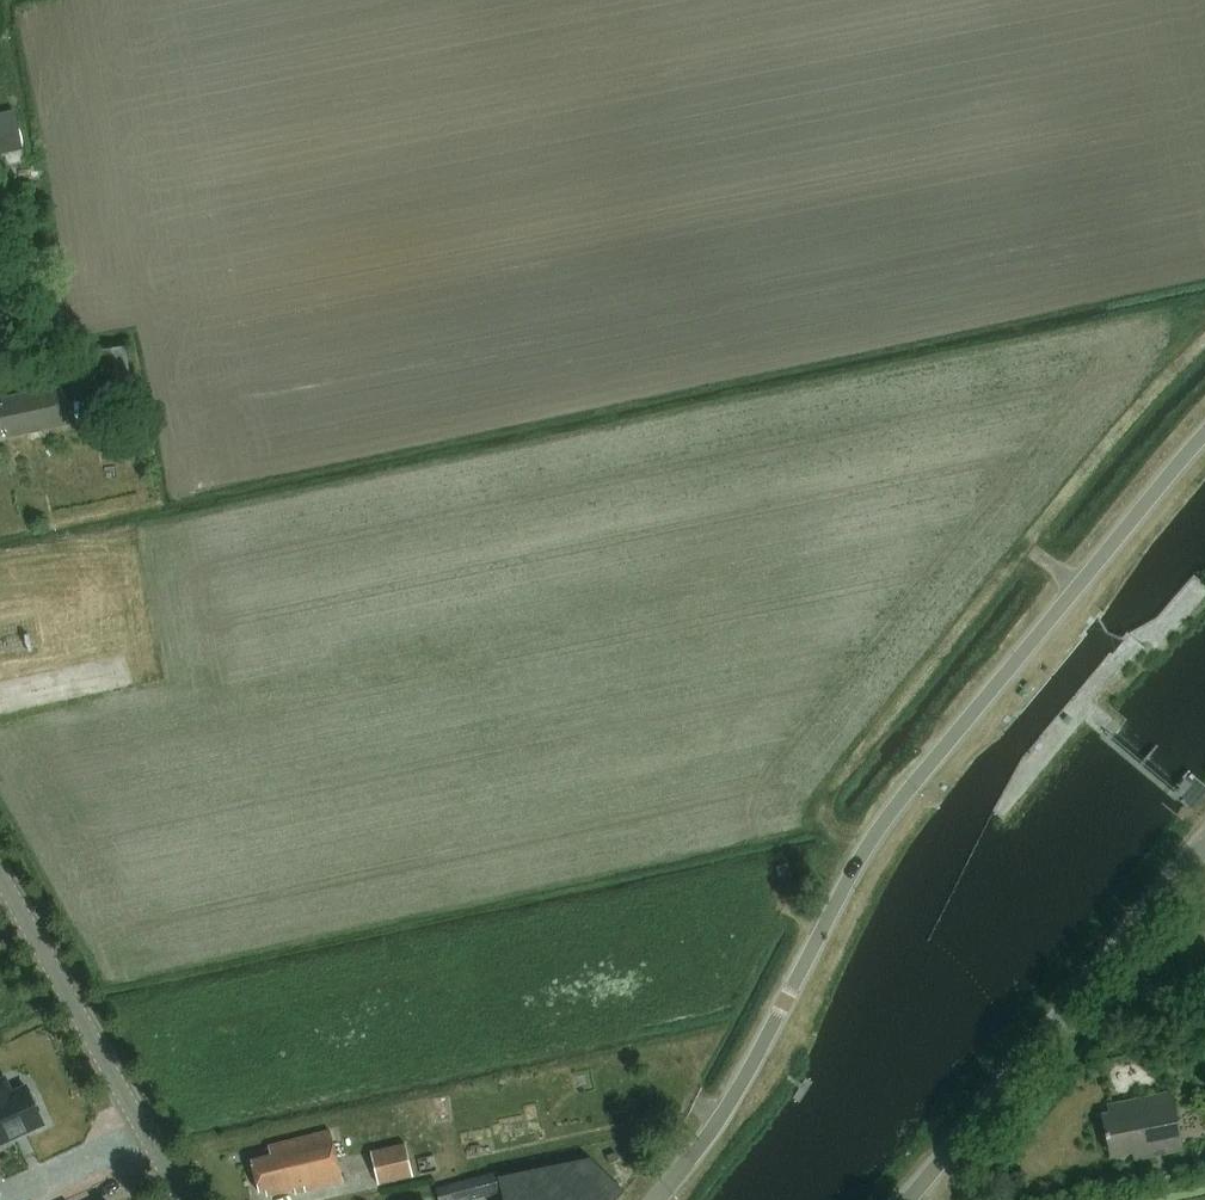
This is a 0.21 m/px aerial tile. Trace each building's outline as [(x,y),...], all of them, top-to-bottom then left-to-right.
[(19,152),(11,114),(0,116),(0,156),(19,152)] [(105,386),(130,382),(124,348),(99,352),(105,386)] [(68,426),(59,388),(0,400),(2,409),(0,410),(0,431),(5,430),(7,440),(68,426)] [(23,1132),(22,1128),(49,1116),(40,1097),(43,1096),(40,1090),(37,1091),(34,1084),(22,1090),(14,1072),(0,1078),(0,1143),(23,1132)] [(1108,1115),(1101,1116),(1109,1158),(1132,1154),(1134,1162),(1184,1151),(1172,1093),(1107,1107),(1108,1115)] [(295,1195),(343,1184),(330,1132),(268,1148),(270,1157),(251,1162),(259,1194),(266,1192),(267,1198),(294,1191),(295,1195)] [(404,1146),(370,1154),(377,1188),(412,1180),(404,1146)] [(626,1195),(592,1161),(525,1173),(499,1177),(498,1174),(435,1190),(438,1199),(620,1199),(626,1195)]
